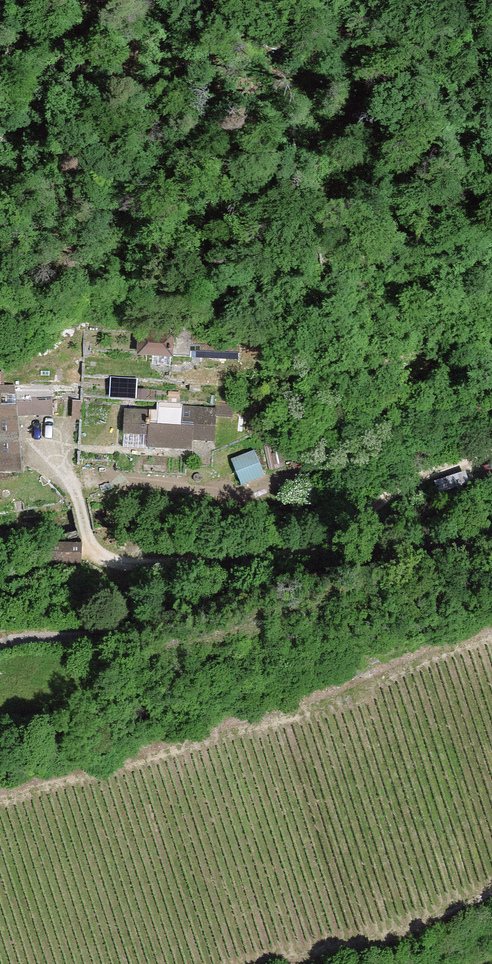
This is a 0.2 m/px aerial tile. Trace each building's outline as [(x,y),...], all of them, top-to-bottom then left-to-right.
[(138,354),(189,357),(192,334),(186,333),(186,328),(173,327),(166,329),(166,334),(141,332),(138,354)] [(114,334),(96,333),(95,343),(114,344),(114,334)] [(3,387),(3,374),(0,374),(0,472),(18,472),(14,414),(49,413),(49,386),(3,387)] [(82,402),(74,402),(74,418),(82,418),(82,402)] [(191,439),(213,440),(215,410),(181,408),(180,420),(158,418),(158,413),(125,411),(124,433),(148,434),(147,447),(191,449),(191,439)] [(230,461),(240,487),(262,478),(251,452),(230,461)]
